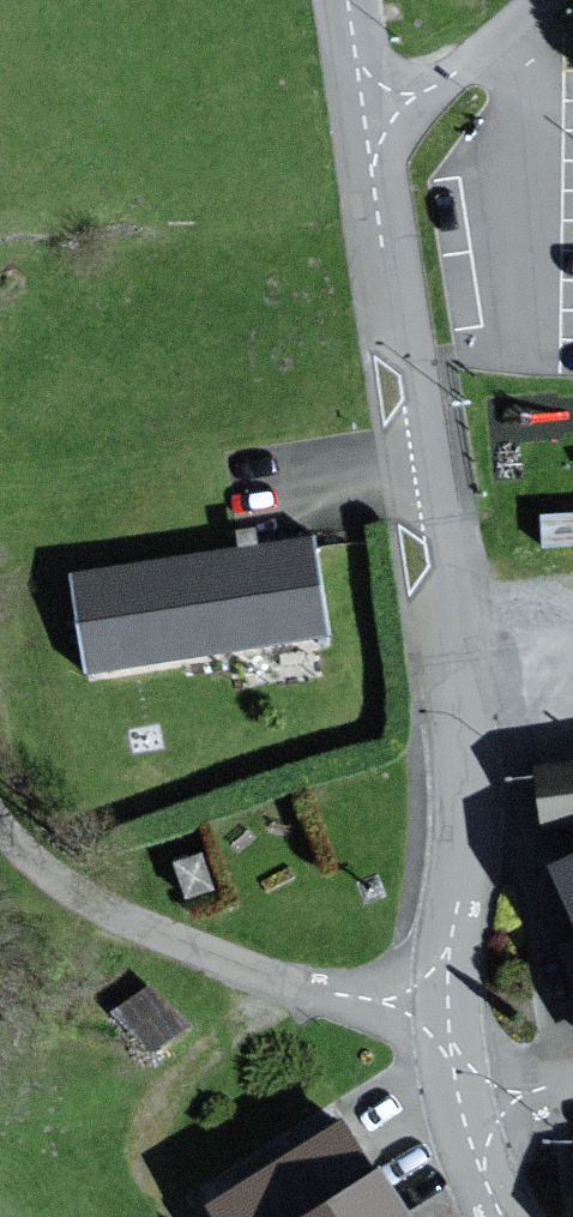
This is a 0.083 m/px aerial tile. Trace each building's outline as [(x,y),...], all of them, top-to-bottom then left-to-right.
[(312,539),(85,576),(100,667),(327,631),(312,539)] [(549,765),(555,821),(572,819),(572,763),(549,765)] [(559,867),(572,898),(572,861),(559,867)] [(396,1168),(386,1174),(352,1119),(222,1201),(232,1216),(427,1216),(396,1168)]
